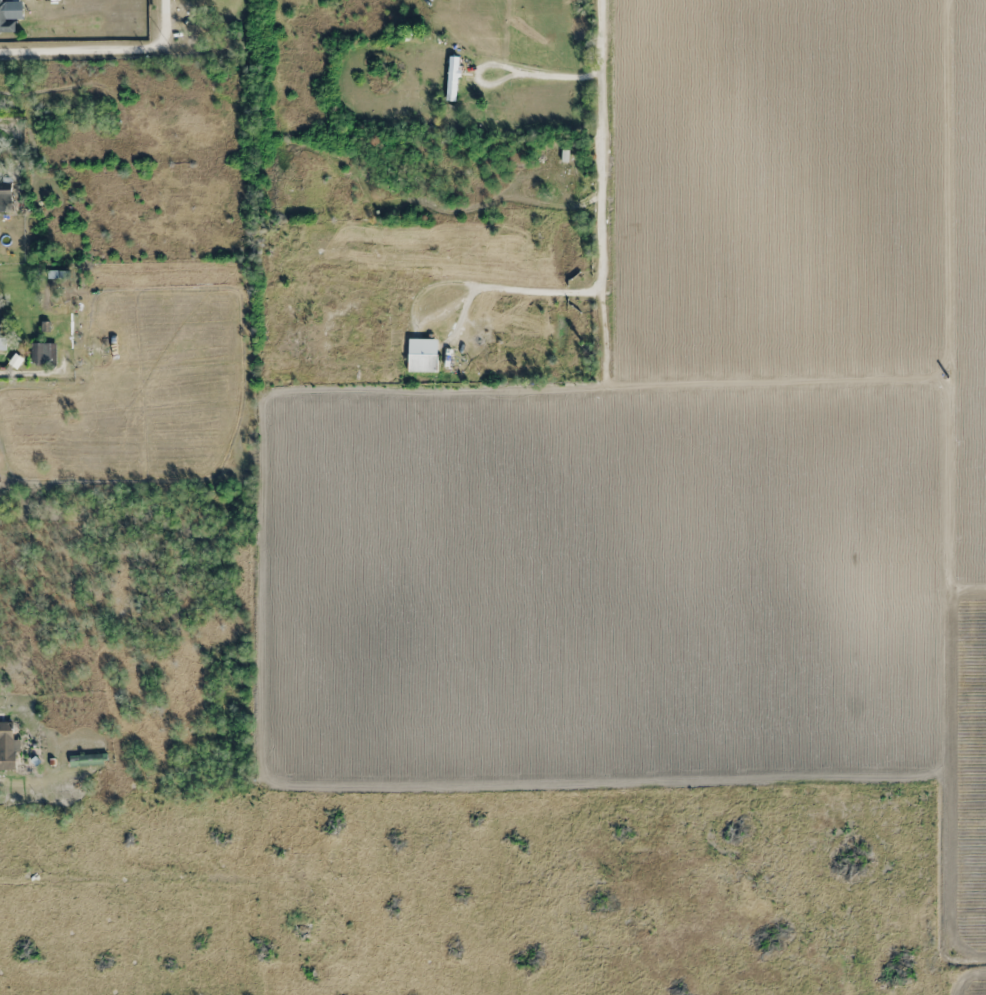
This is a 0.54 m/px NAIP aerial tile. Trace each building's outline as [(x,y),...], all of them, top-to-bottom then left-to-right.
[(3,0),(0,0),(0,33),(14,32),(14,21),(4,21),(3,0)] [(10,207),(10,183),(0,183),(0,207),(10,207)] [(56,343),(31,343),(31,364),(56,364),(56,343)] [(407,372),(437,372),(437,354),(407,354),(407,372)] [(14,722),(0,722),(0,770),(15,770),(14,722)] [(311,898),(323,898),(323,881),(311,881),(311,898)]
